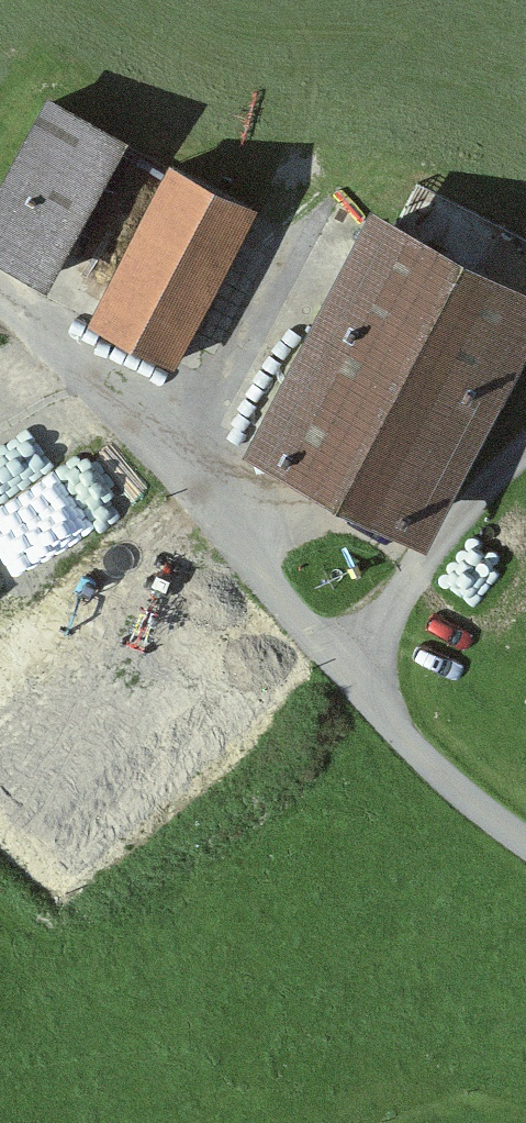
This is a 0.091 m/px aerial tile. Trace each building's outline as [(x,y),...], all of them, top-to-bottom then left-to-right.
[(32,103),(0,163),(0,261),(38,281),(110,144),(32,103)] [(244,218),(153,172),(73,330),(164,375),(244,218)] [(350,216),(222,459),(403,554),(525,319),(525,308),(350,216)]
